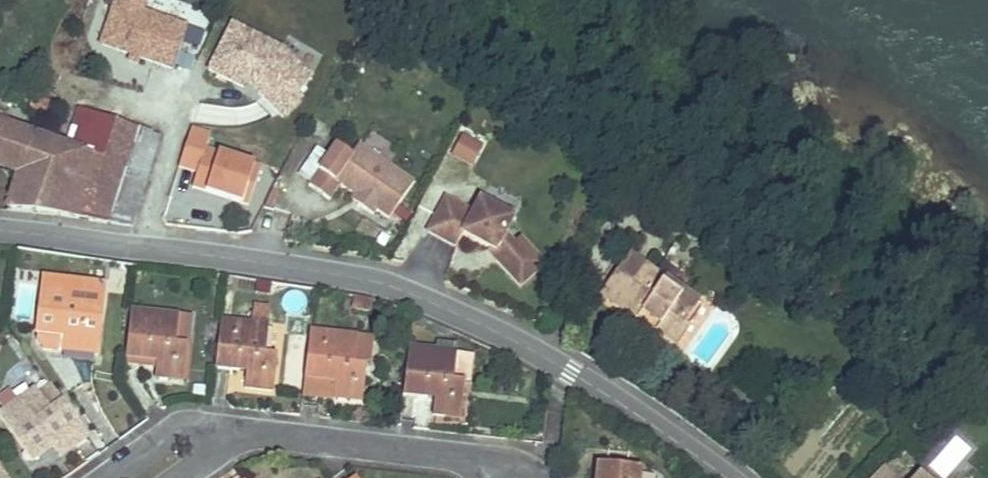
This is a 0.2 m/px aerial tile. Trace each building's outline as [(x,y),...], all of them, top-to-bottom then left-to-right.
[(104,44),(133,55),(141,58),(174,70),(189,30),(170,23),(145,14),(150,0),(120,0),(104,44)] [(243,87),(245,83),(259,90),(256,94),(256,95),(280,120),(299,102),(293,96),(310,80),(284,54),(232,26),(208,71),(242,89),(243,87)] [(133,55),(131,62),(135,63),(138,65),(141,58),(133,55)] [(259,90),(245,83),(243,87),(256,94),(259,90)] [(53,107),(35,102),(31,110),(49,117),(53,107)] [(17,175),(6,211),(54,218),(107,224),(138,128),(80,110),(68,145),(7,124),(0,122),(0,168),(17,175)] [(7,124),(10,115),(0,111),(0,122),(7,124)] [(162,136),(138,128),(107,224),(133,227),(162,136)] [(192,191),(247,207),(257,169),(203,154),(207,139),(188,134),(178,171),(196,176),(192,191)] [(461,134),(449,157),(471,168),(482,145),(461,134)] [(408,187),(353,149),(344,163),(330,154),(304,193),(325,207),(335,192),(350,201),(357,206),(353,211),(370,221),(373,216),(386,225),(408,187)] [(502,232),(510,216),(476,199),(469,212),(442,198),(425,232),(453,246),(460,233),(479,243),(493,250),(497,255),(494,258),(497,262),(519,285),(543,262),(517,236),(511,242),(502,232)] [(357,206),(350,201),(347,206),(353,211),(357,206)] [(497,255),(493,250),(479,243),(494,258),(497,255)] [(701,308),(629,257),(602,295),(637,321),(642,313),(660,326),(657,330),(675,344),(701,308)] [(102,266),(86,264),(84,272),(100,274),(102,266)] [(101,286),(43,278),(35,340),(41,350),(95,355),(101,286)] [(250,323),(221,320),(215,368),(247,371),(245,388),(273,391),(277,355),(266,353),(271,308),(253,306),(250,323)] [(182,380),(186,345),(174,343),(178,316),(130,310),(123,357),(155,360),(153,376),(182,380)] [(660,326),(642,313),(637,321),(654,334),(657,330),(660,326)] [(189,318),(178,316),(174,343),(186,345),(189,318)] [(310,330),(305,378),(302,401),(334,405),(335,398),(361,402),(370,338),(310,330)] [(457,352),(408,346),(402,395),(433,400),(432,414),(459,418),(463,382),(470,383),(474,355),(457,352)] [(50,386),(37,395),(34,389),(16,401),(2,411),(0,413),(0,421),(29,462),(49,448),(57,458),(86,438),(50,386)] [(0,396),(0,408),(2,411),(16,401),(9,390),(0,396)] [(926,436),(918,428),(912,435),(920,443),(926,436)] [(639,469),(598,464),(596,477),(638,477),(639,469)] [(882,468),(873,477),(893,477),(882,468)]
